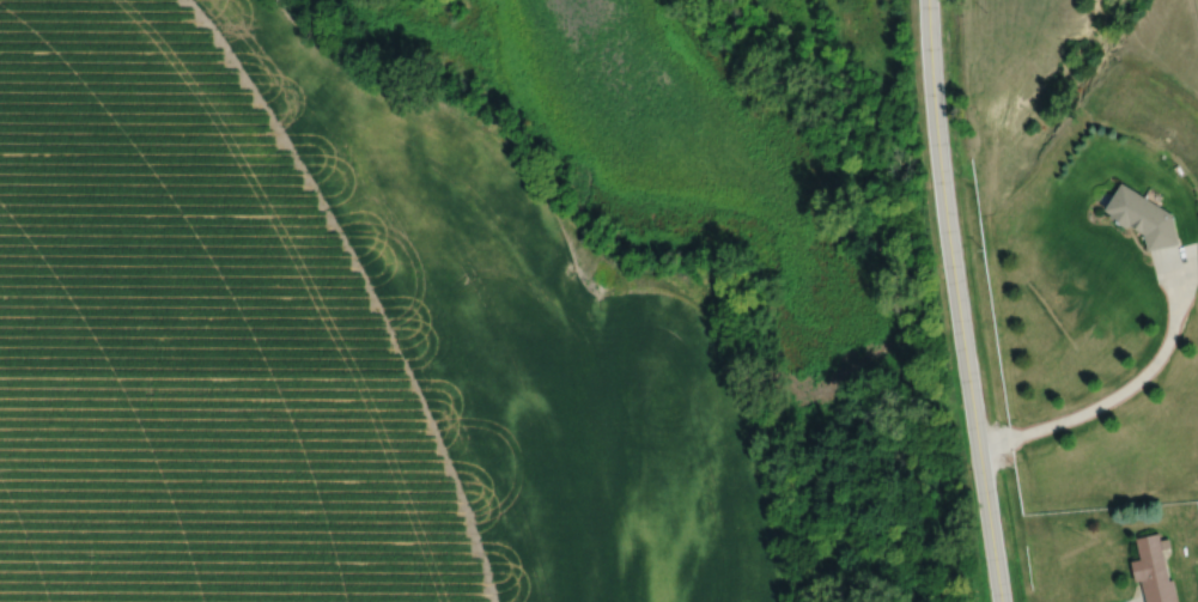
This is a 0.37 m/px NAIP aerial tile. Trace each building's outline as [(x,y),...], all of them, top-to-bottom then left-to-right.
[(1179,221),(1118,183),(1100,212),(1161,249),(1179,221)] [(1162,534),(1134,539),(1138,562),(1133,563),(1139,601),(1173,601),(1162,534)]
